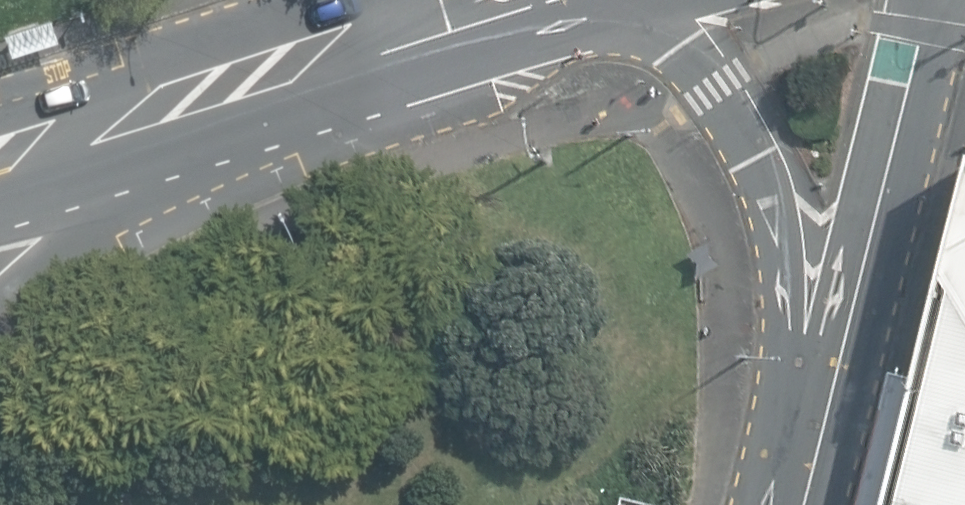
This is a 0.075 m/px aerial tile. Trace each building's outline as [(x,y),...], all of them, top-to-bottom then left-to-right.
[(904,504),(964,504),(964,264),(904,504)]
